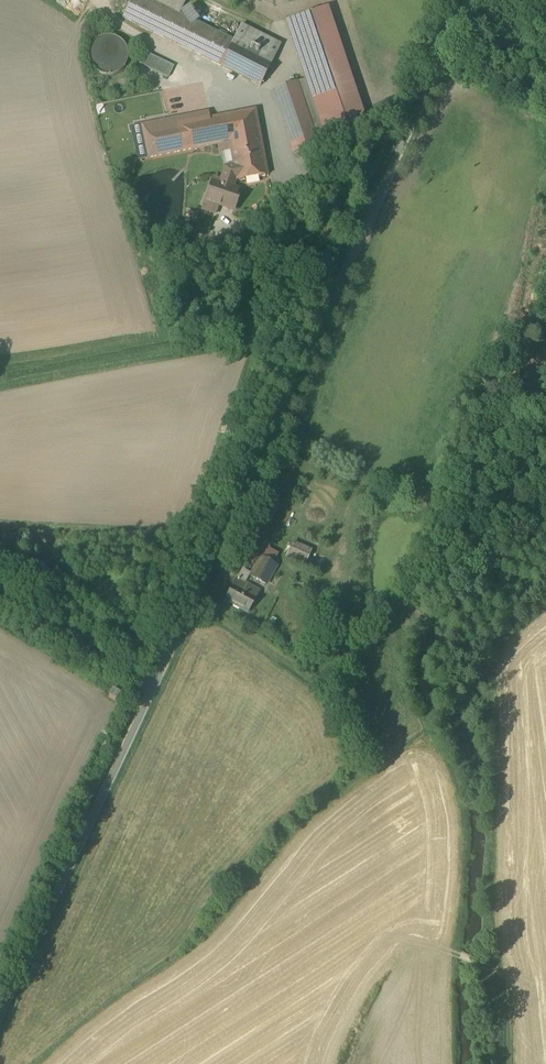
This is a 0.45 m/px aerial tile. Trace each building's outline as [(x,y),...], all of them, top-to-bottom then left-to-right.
[(122,16),(261,86),(280,43),(241,23),(234,39),(183,14),(188,3),(182,0),(130,0),(122,16)] [(328,6),(284,20),(303,79),(297,80),(316,136),(365,121),(328,6)] [(117,73),(123,68),(127,64),(128,59),(128,55),(128,50),(126,46),(122,41),(118,38),(112,35),(104,35),(98,38),(93,42),(90,47),(88,53),(89,60),(93,68),(101,73),(109,75),(117,73)] [(139,63),(168,77),(173,66),(144,51),(139,63)] [(297,80),(271,89),(292,152),(319,144),(316,136),(297,80)] [(209,110),(185,115),(192,150),(217,145),(219,154),(221,153),(224,166),(235,164),(237,180),(269,175),(256,108),(210,117),(209,110)] [(185,115),(140,124),(147,159),(192,150),(185,115)] [(219,206),(234,212),(237,201),(235,200),(239,188),(235,187),(237,180),(235,164),(224,166),(220,179),(213,176),(201,210),(215,215),(219,206)] [(232,233),(211,240),(215,254),(236,247),(232,233)] [(275,503),(268,500),(259,518),(266,521),(275,503)] [(313,550),(293,540),(284,557),(304,566),(313,550)] [(250,575),(268,585),(273,575),(278,565),(261,556),(250,575)] [(260,591),(236,578),(224,600),(248,613),(260,591)] [(122,694),(114,690),(110,697),(114,700),(118,702),(122,694)]
